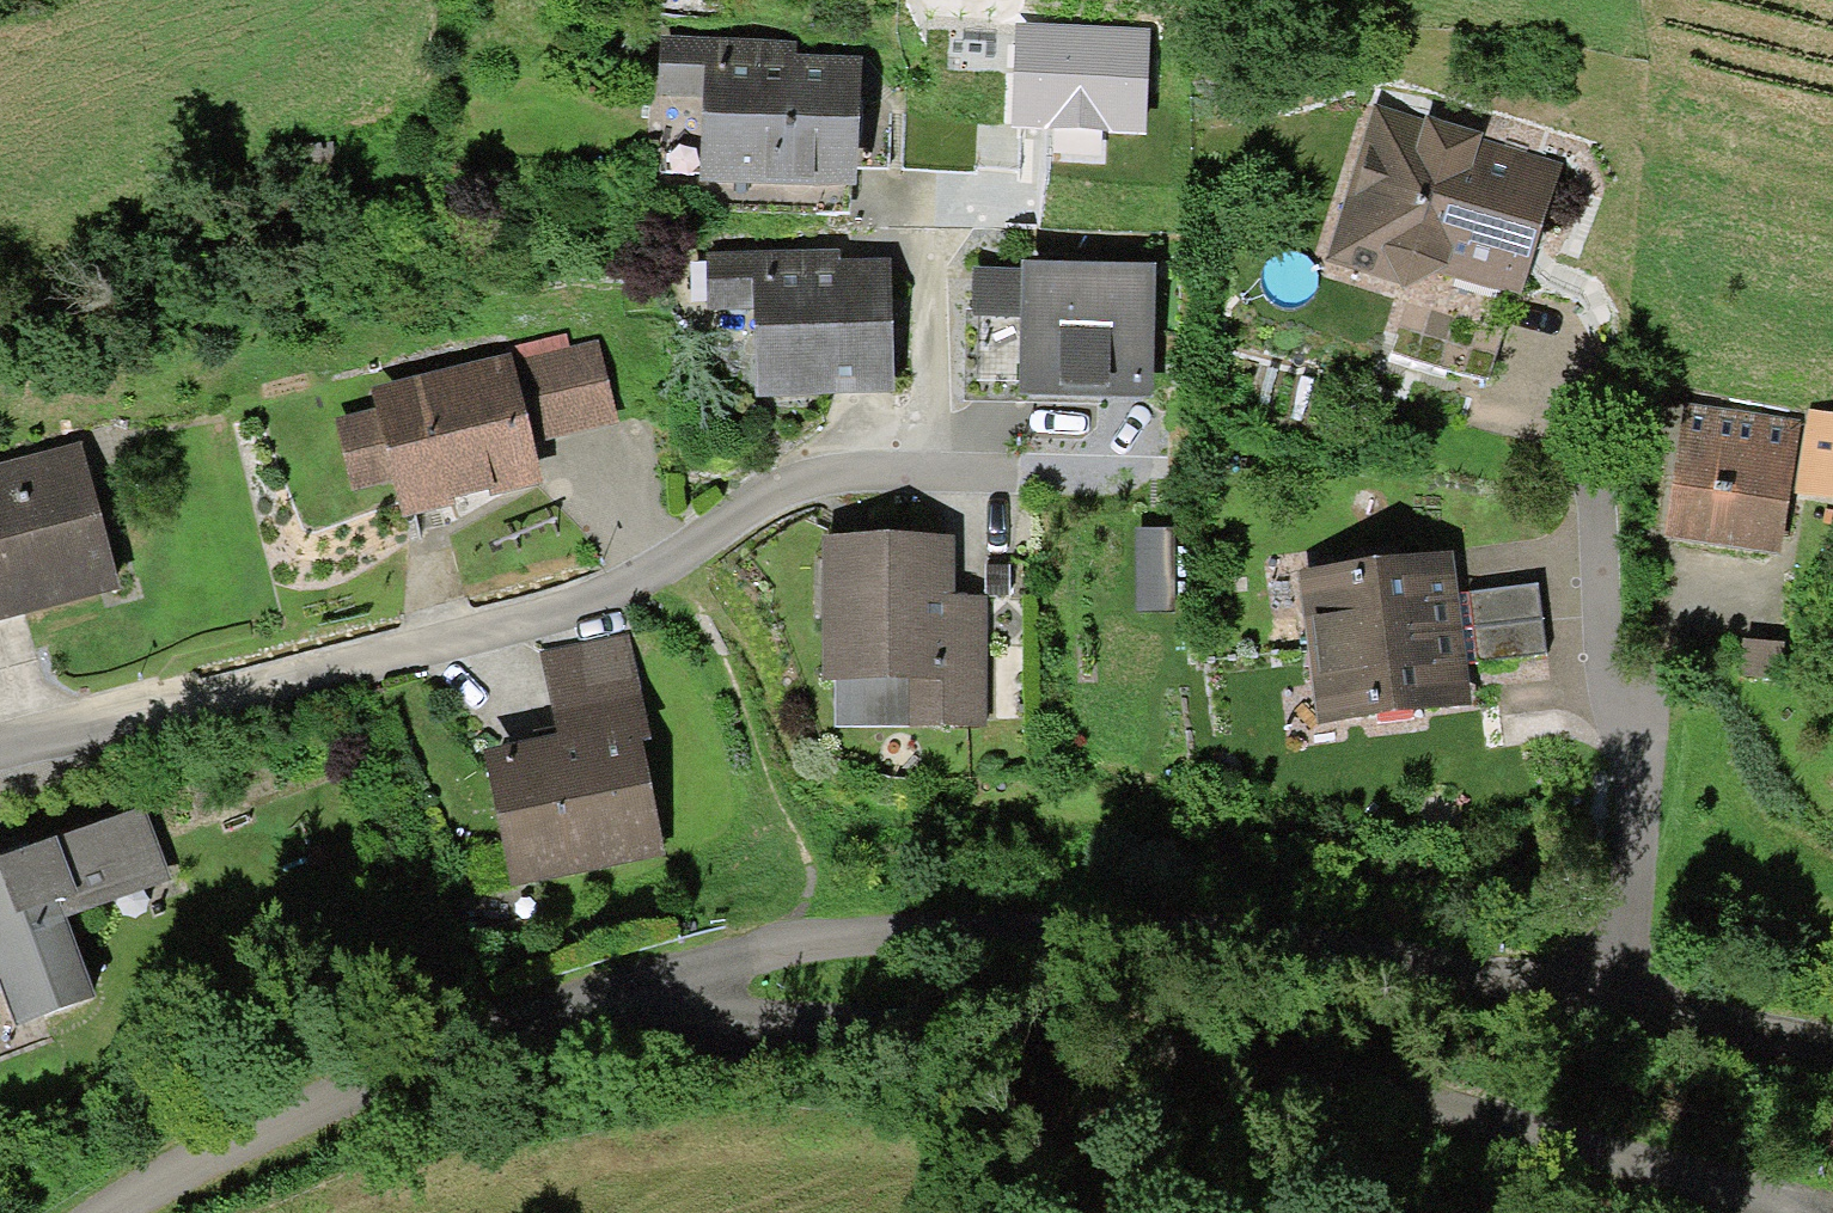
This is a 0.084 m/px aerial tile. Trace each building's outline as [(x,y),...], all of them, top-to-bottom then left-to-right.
[(1149,28),(1014,24),(1011,135),(1145,139),(1149,28)] [(704,71),(730,72),(731,40),(660,38),(658,97),(703,99),(704,71)] [(704,71),(703,99),(700,186),(857,192),(862,60),(796,57),(797,43),(731,40),(730,72),(704,71)] [(1424,123),(1373,107),(1326,263),(1398,286),(1402,294),(1440,276),(1523,302),(1537,254),(1563,167),(1480,142),(1483,136),(1426,117),(1424,123)] [(329,129),(296,132),(298,159),(331,156),(329,129)] [(743,241),(743,254),(753,254),(764,254),(764,241),(743,241)] [(743,254),(705,255),(706,313),(754,312),(756,400),(892,397),(889,263),(840,265),(840,252),(764,254),(753,254),(743,254)] [(1156,269),(1021,267),(1021,271),(973,270),(972,321),(1020,322),(1019,403),(1080,404),(1153,405),(1156,269)] [(598,343),(511,364),(531,447),(618,425),(598,343)] [(509,357),(371,391),(376,412),(393,483),(403,522),(541,488),(531,447),(511,364),(509,357)] [(1802,424),(1682,406),(1678,435),(1662,541),(1782,558),(1802,424)] [(352,493),(393,483),(376,412),(335,422),(352,493)] [(1808,413),(1796,497),(1832,502),(1832,417),(1808,413)] [(0,467),(0,626),(26,619),(120,594),(81,446),(0,467)] [(889,540),(823,540),(822,685),(910,685),(909,730),(985,730),(986,599),(954,599),(954,541),(889,540)] [(1306,649),(1462,629),(1460,609),(1458,596),(1452,556),(1297,575),(1306,649)] [(1470,595),(1473,628),(1541,621),(1537,587),(1470,595)] [(1473,628),(1470,595),(1458,596),(1460,609),(1462,629),(1473,628)] [(1545,655),(1541,621),(1473,628),(1477,662),(1545,655)] [(1477,662),(1473,628),(1462,629),(1464,647),(1465,664),(1477,662)] [(1464,647),(1462,629),(1306,649),(1316,728),(1472,708),(1465,664),(1464,647)] [(628,635),(540,653),(557,740),(638,725),(641,743),(649,742),(628,635)] [(546,743),(485,755),(512,890),(665,859),(641,743),(638,725),(557,740),(546,743)] [(0,864),(0,990),(17,1033),(95,1003),(64,922),(170,881),(143,810),(51,845),(0,864)]
